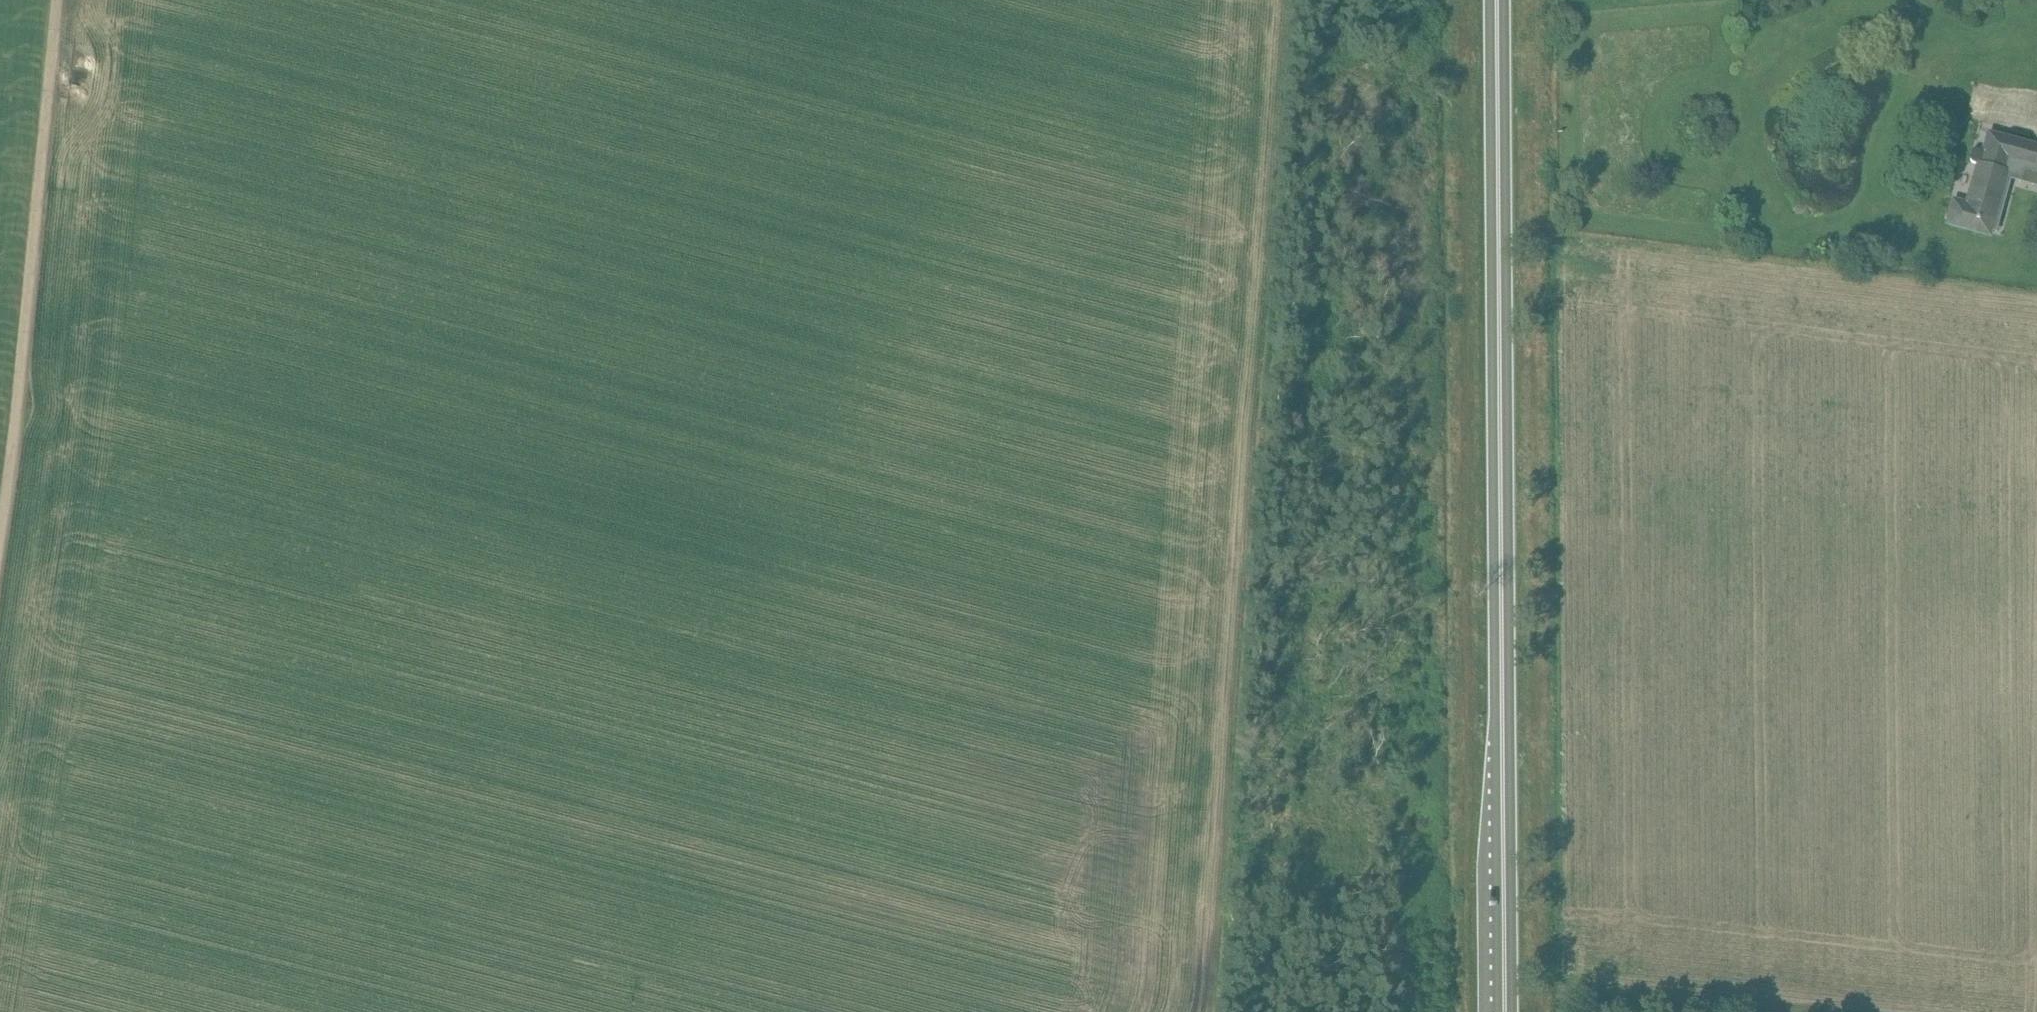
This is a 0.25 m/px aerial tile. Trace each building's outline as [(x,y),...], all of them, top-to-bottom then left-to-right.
[(1990,235),(2007,173),(2022,177),(2024,170),(2036,173),(2036,147),(1989,134),(1984,152),(1973,149),(1971,158),(1971,159),(1971,161),(1971,162),(1972,162),(1973,163),(1974,164),(1978,165),(1967,204),(1954,200),(1948,224),(1951,225),(1950,229),(1961,232),(1962,228),(1976,231),(1975,235),(1986,238),(1987,234),(1990,235)]
